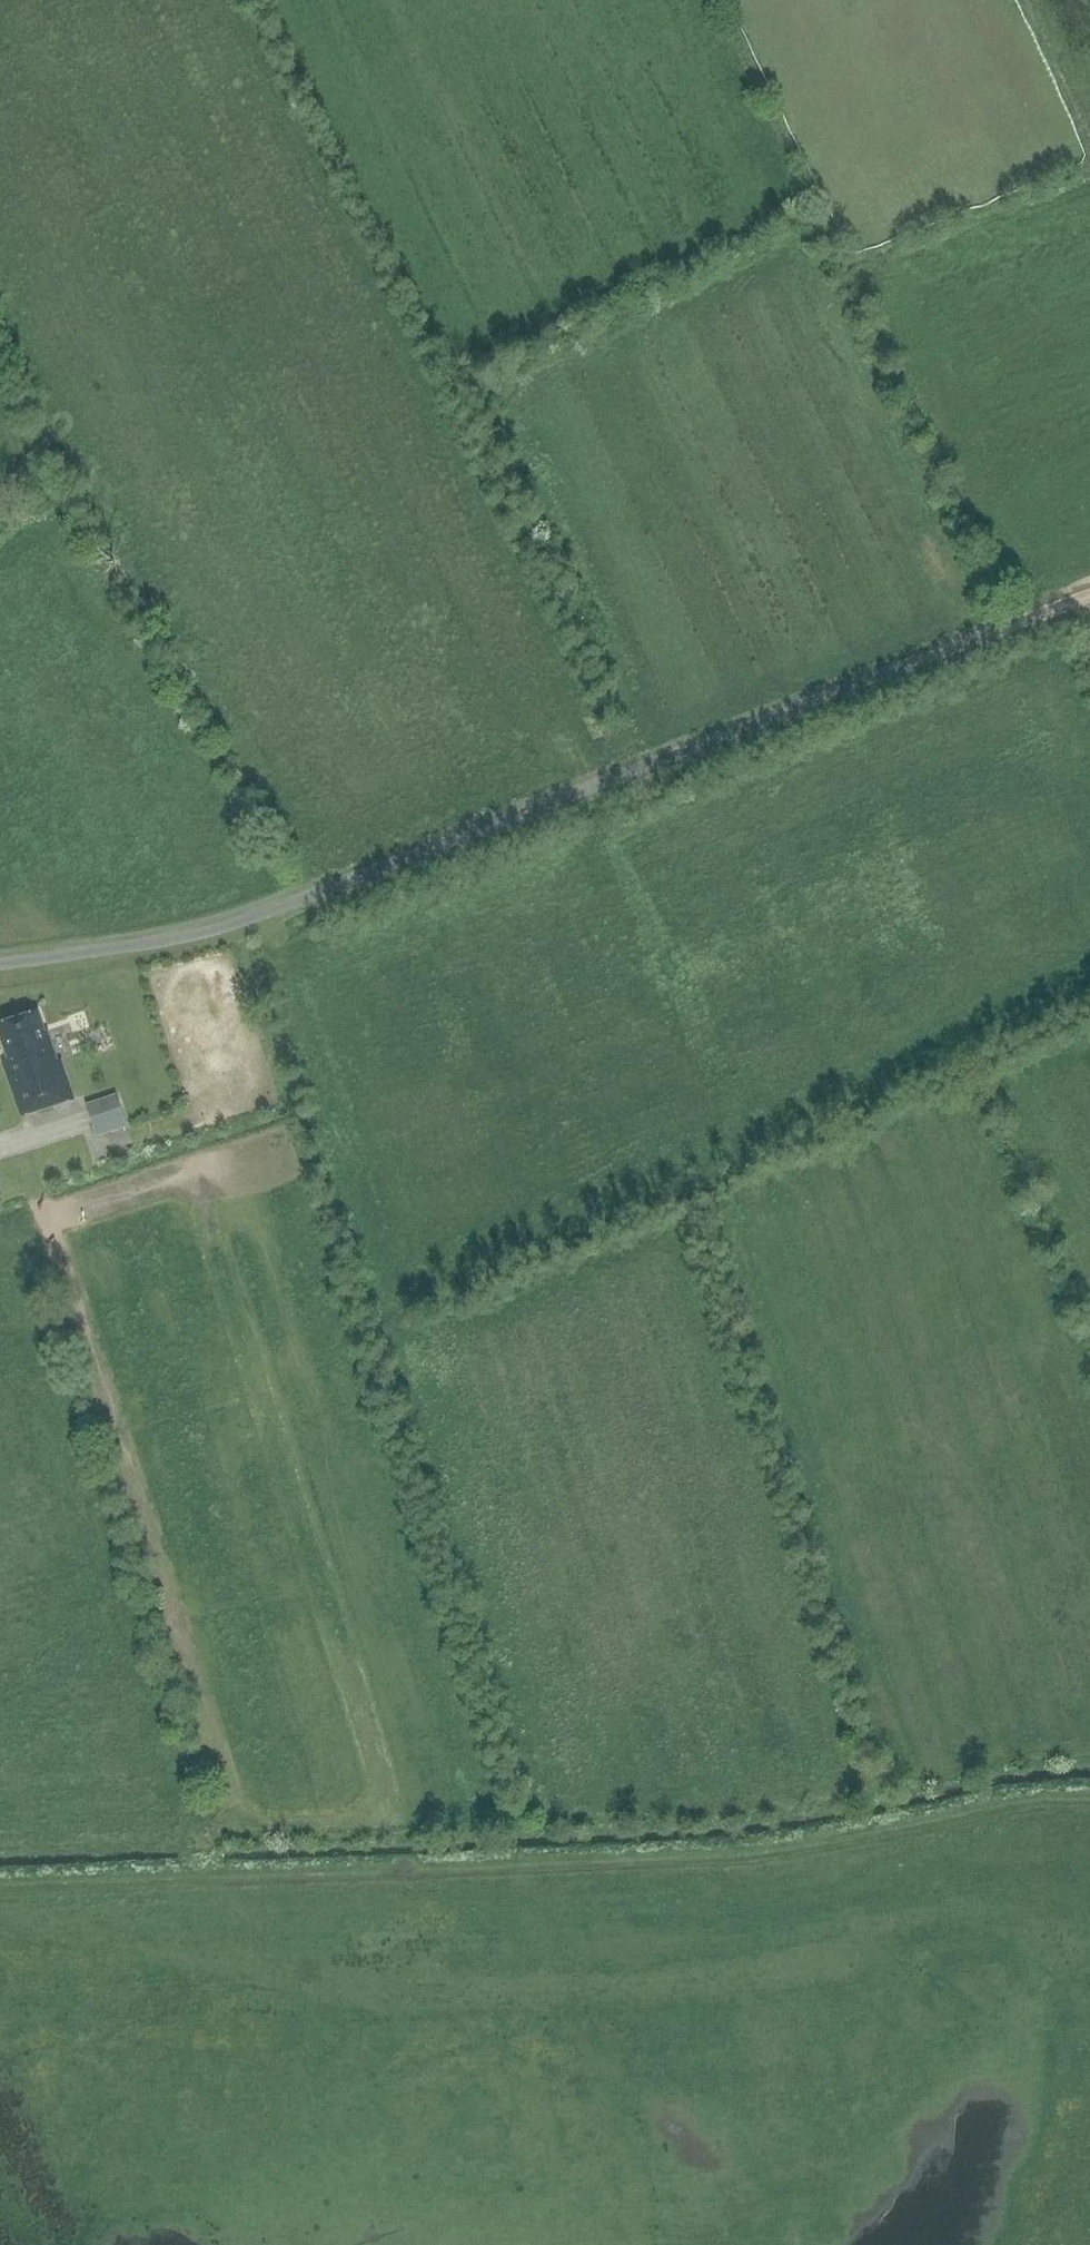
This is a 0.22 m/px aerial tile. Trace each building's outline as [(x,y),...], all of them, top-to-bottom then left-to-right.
[(20,1115),(73,1097),(58,1057),(53,1039),(50,1040),(47,1031),(44,1033),(37,1012),(0,1024),(0,1037),(8,1060),(2,1062),(20,1115)] [(116,1095),(86,1104),(95,1132),(125,1122),(116,1095)]
